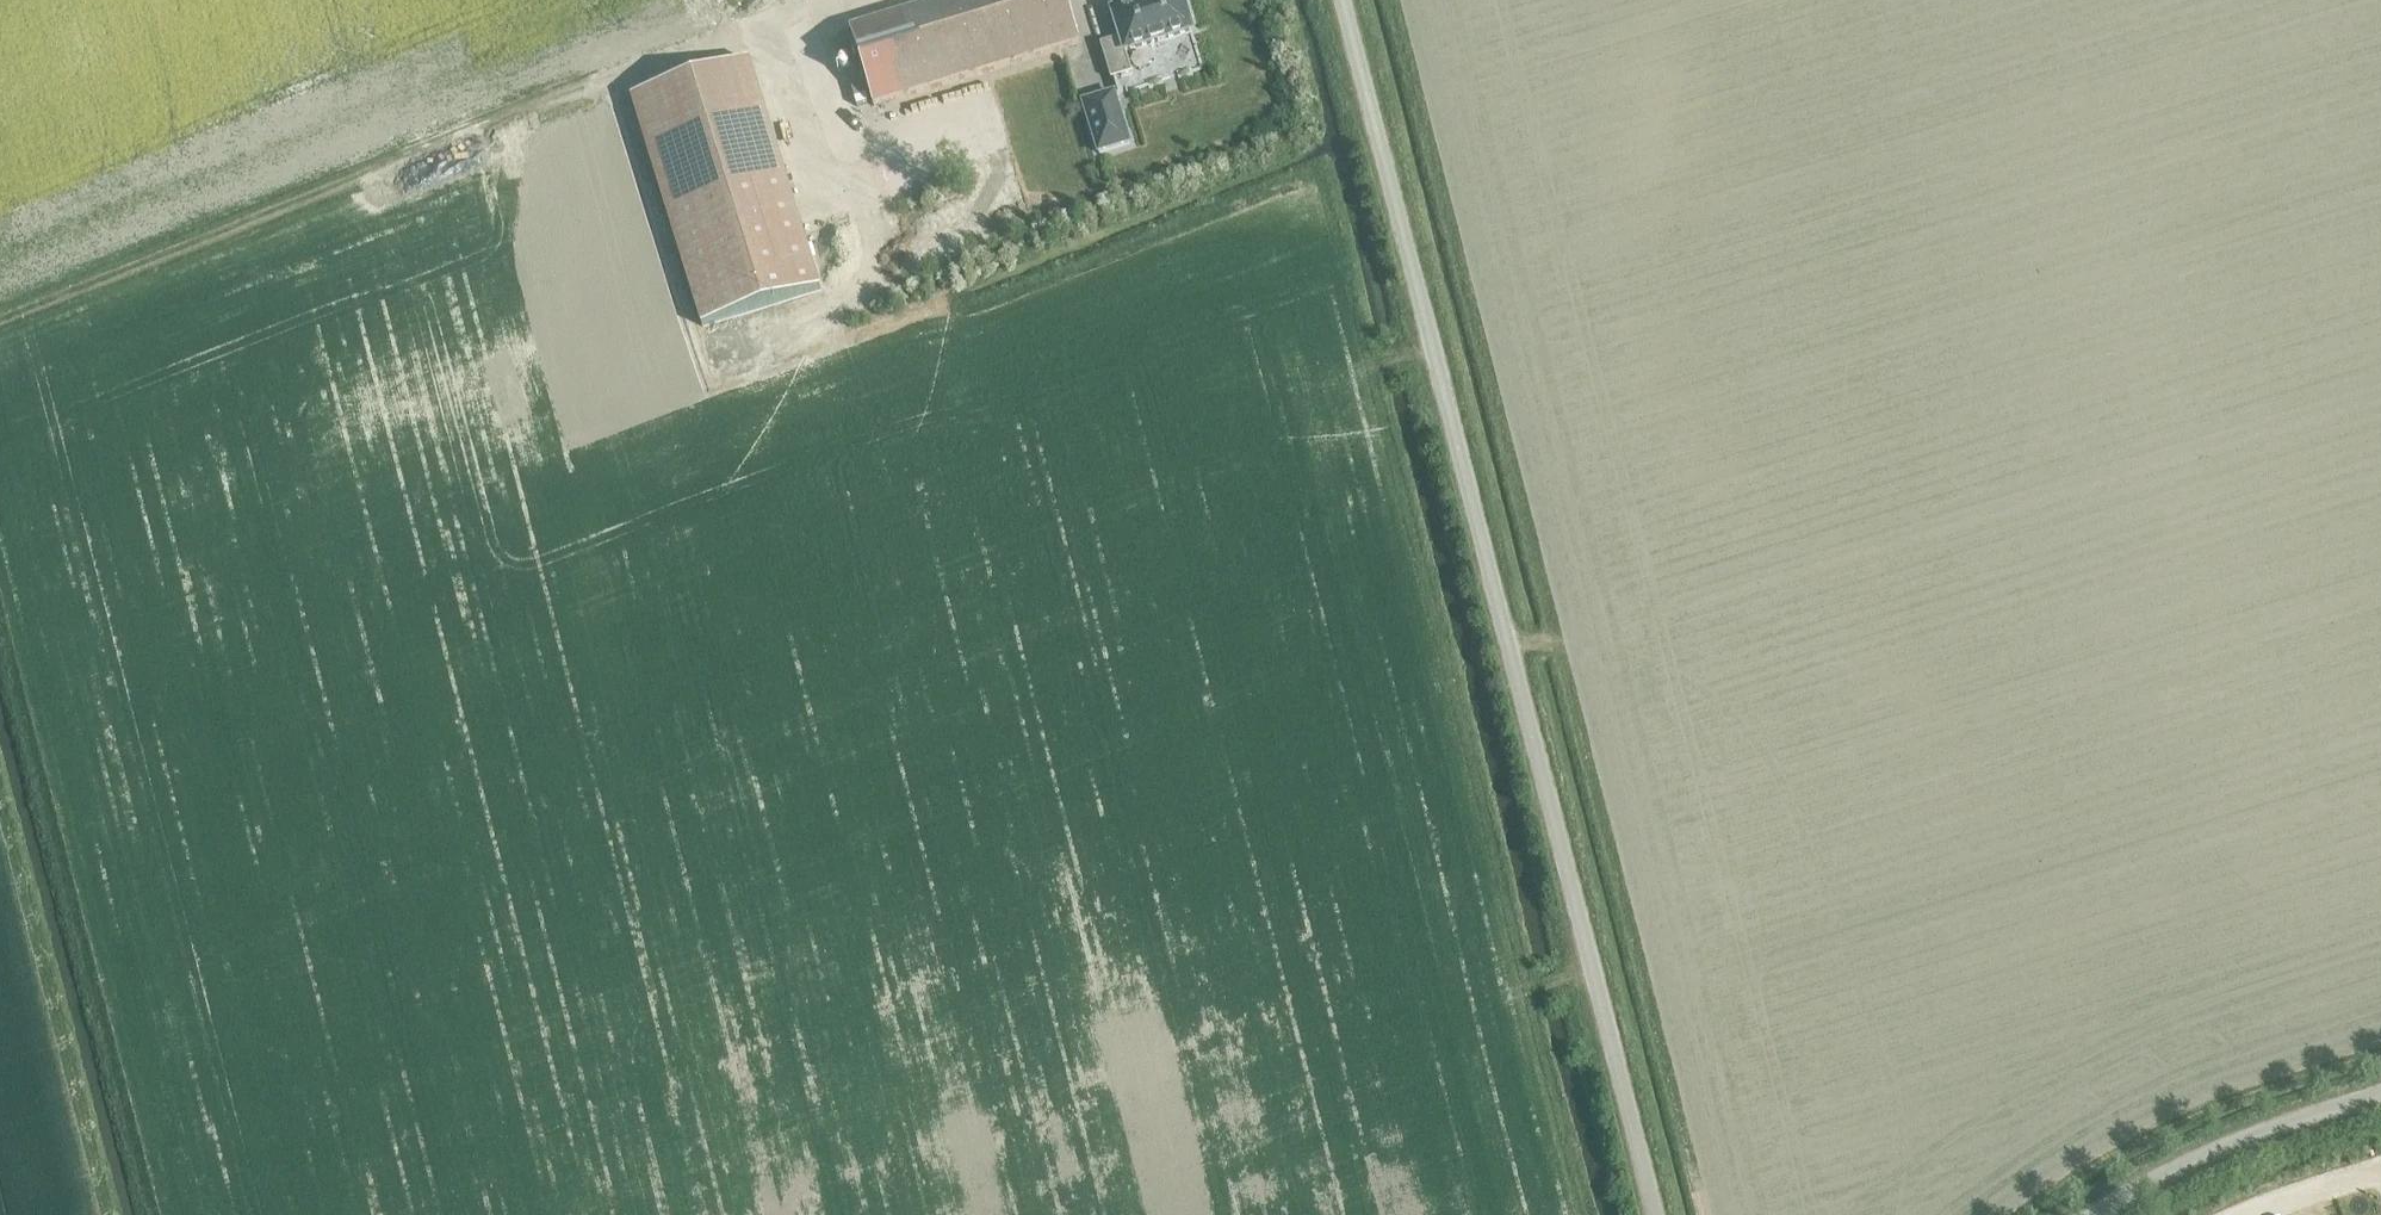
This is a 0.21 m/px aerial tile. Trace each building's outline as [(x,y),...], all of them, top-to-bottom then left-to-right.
[(873,108),(1075,44),(1061,0),(952,0),(850,32),(873,108)] [(1125,73),(1119,52),(1186,33),(1176,0),(1151,0),(1108,13),(1116,39),(1096,46),(1106,78),(1125,73)] [(631,98),(702,327),(820,290),(749,61),(631,98)] [(1083,100),(1097,150),(1128,141),(1114,91),(1083,100)]
